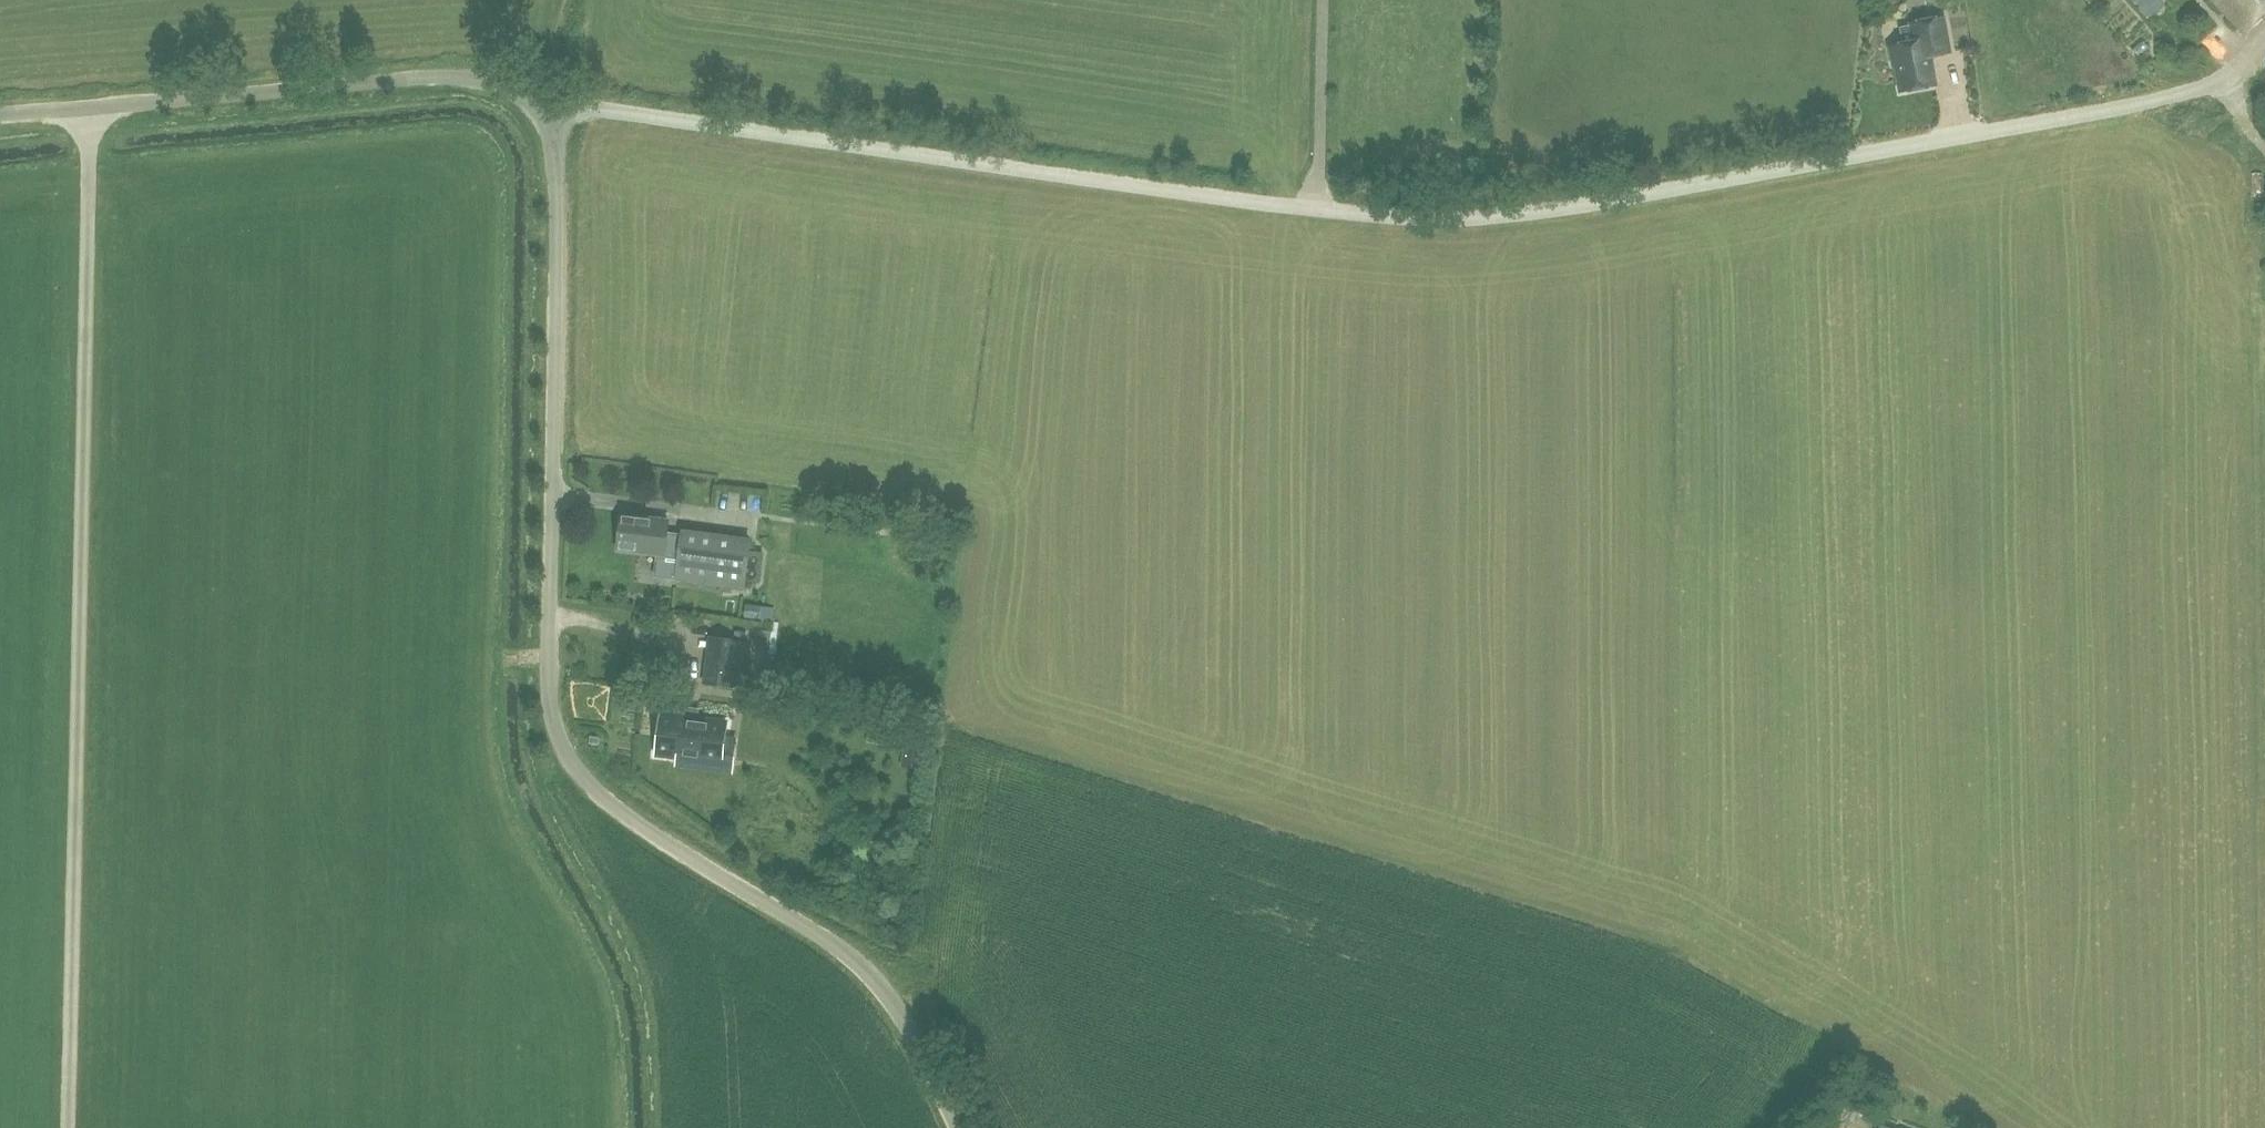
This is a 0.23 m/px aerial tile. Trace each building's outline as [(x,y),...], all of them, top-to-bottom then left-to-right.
[(2241,32),(2264,11),(2264,0),(2212,0),(2241,32)] [(1902,92),(1936,85),(1932,60),(1935,56),(1951,52),(1944,17),(1912,24),(1915,42),(1891,47),(1894,66),(1897,66),(1902,92)] [(623,514),(619,549),(665,555),(665,551),(677,552),(674,578),(740,585),(746,535),(677,527),(676,537),(667,536),(669,519),(623,514)] [(711,636),(705,683),(732,687),(738,640),(711,636)] [(727,722),(662,712),(657,755),(680,758),(680,755),(722,760),(727,722)]
